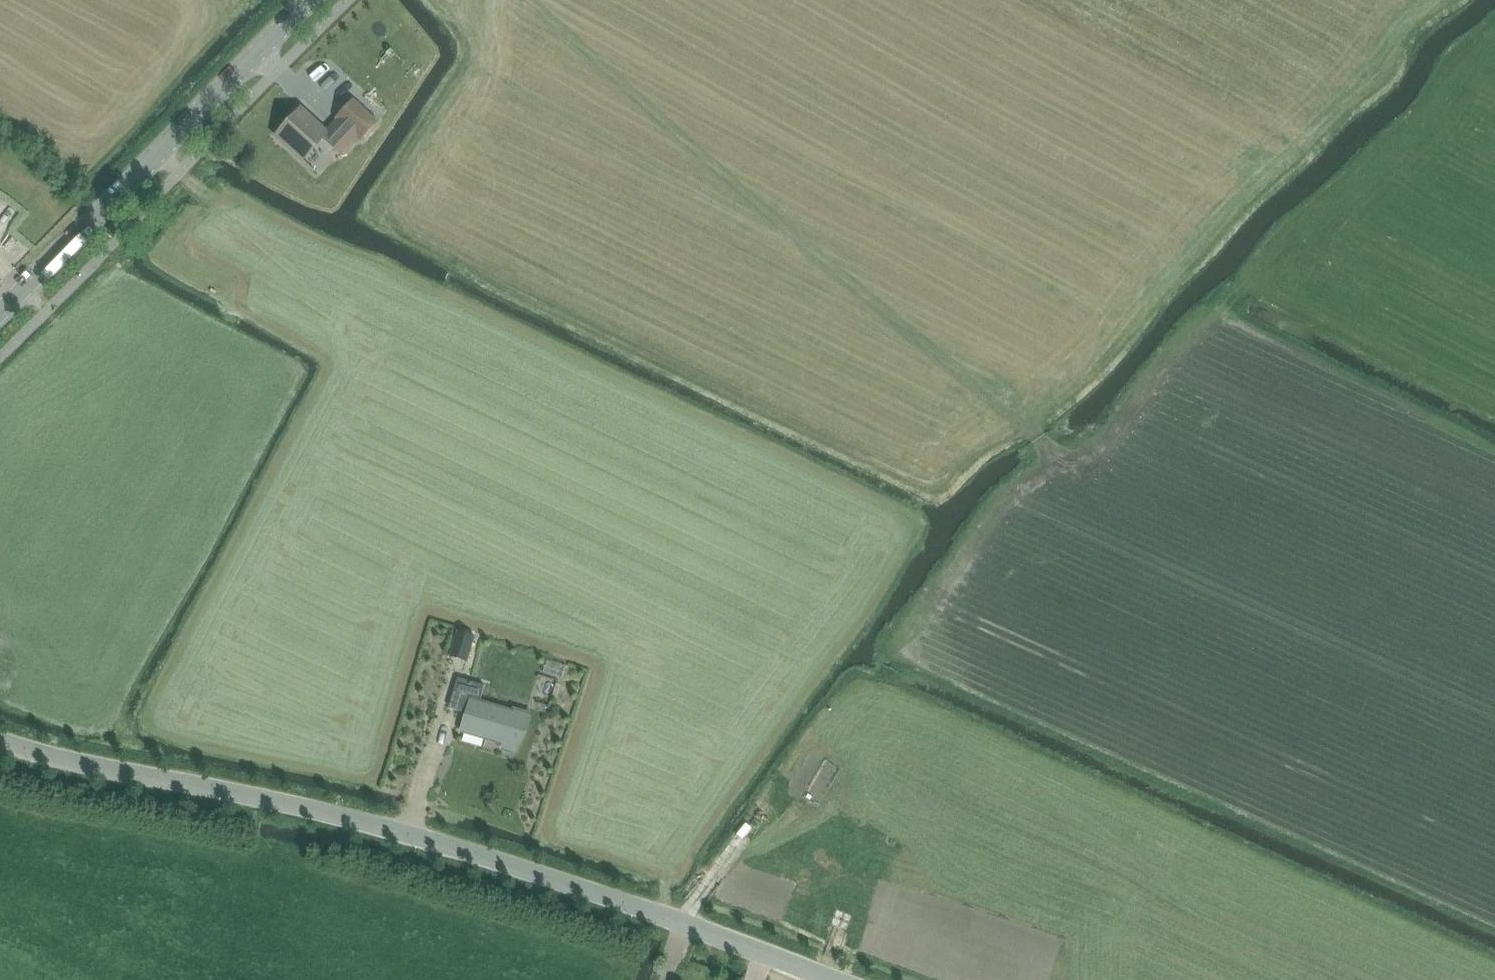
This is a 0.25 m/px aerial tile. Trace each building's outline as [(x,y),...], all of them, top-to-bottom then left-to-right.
[(353,101),(336,119),(338,120),(357,138),(360,140),(377,122),(353,101)] [(301,109),(276,136),(303,161),(323,139),(341,155),(357,138),(338,120),(326,132),(301,109)] [(449,657),(467,663),(475,636),(457,631),(449,657)] [(449,707),(467,713),(462,731),(504,744),(503,748),(514,751),(524,734),(530,714),(515,709),(514,710),(479,700),(484,686),(457,678),(449,707)]
